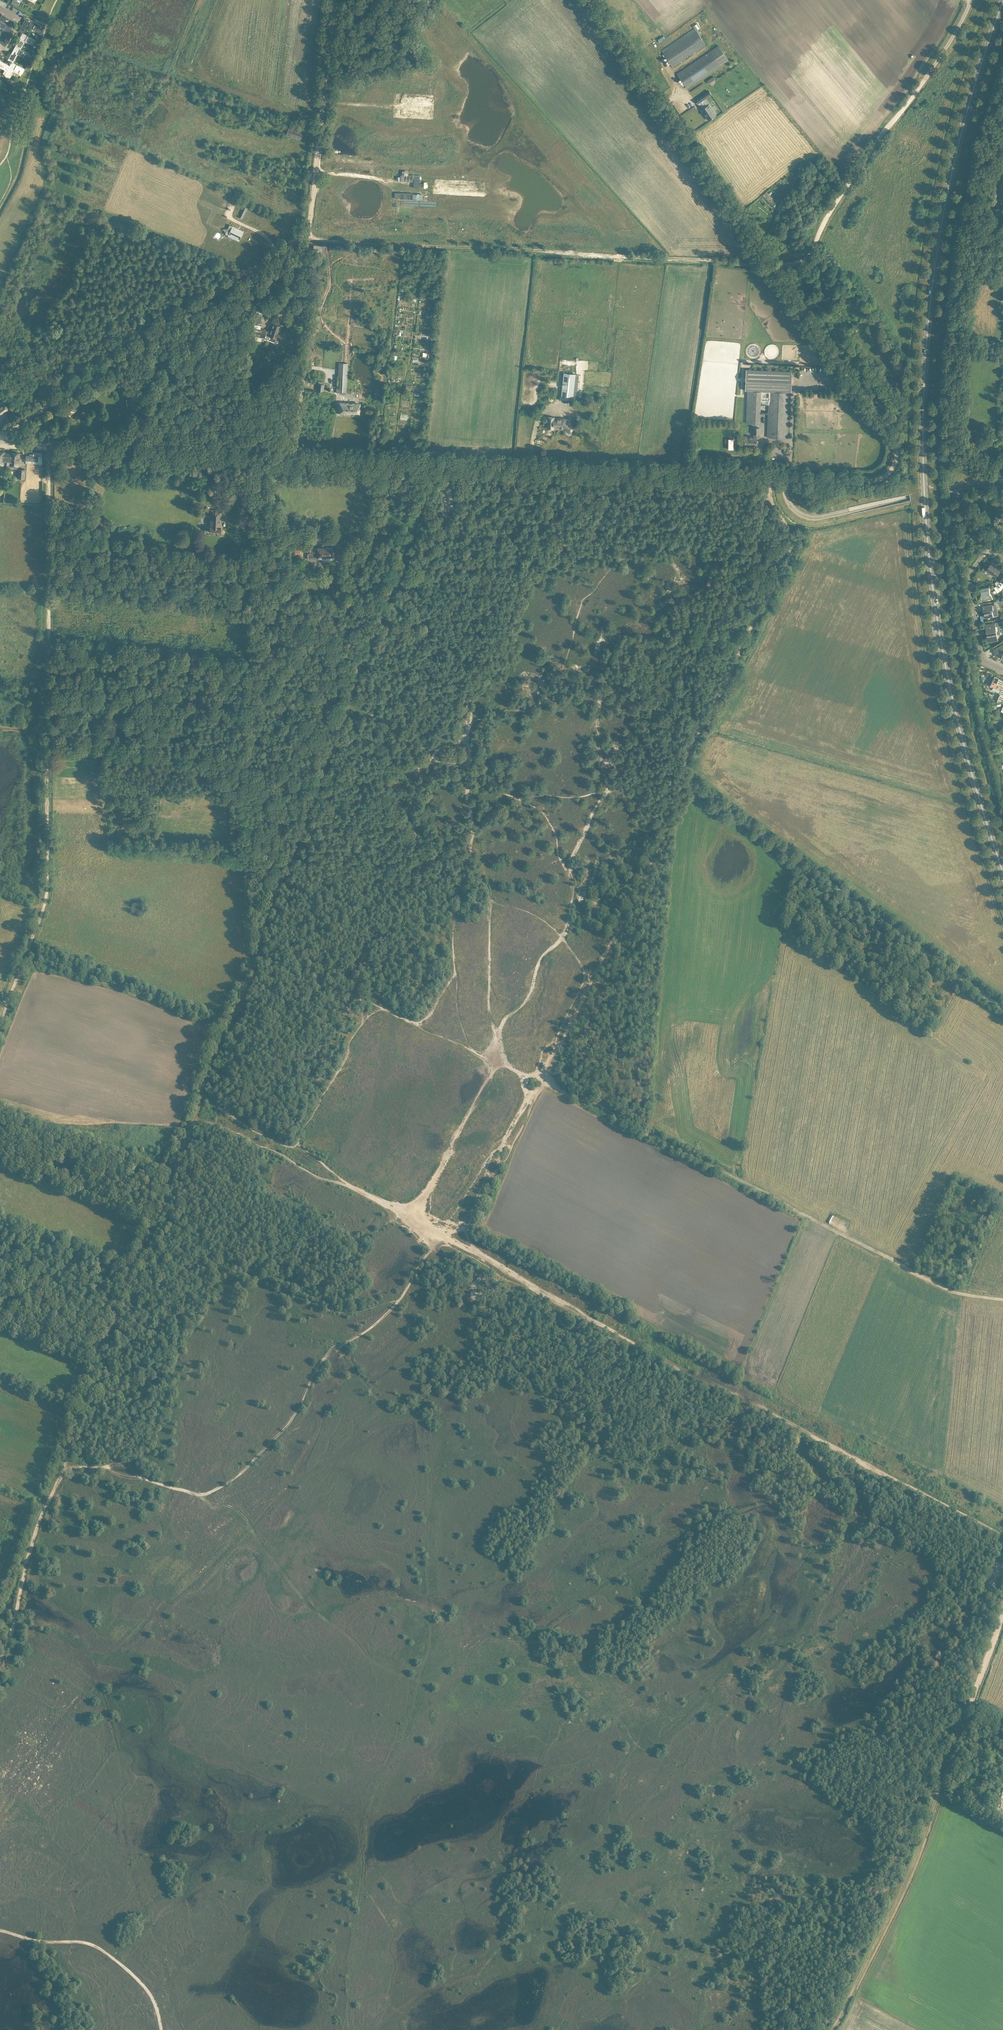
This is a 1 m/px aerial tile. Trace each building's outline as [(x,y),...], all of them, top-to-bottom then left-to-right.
[(4,29),(0,35),(0,38),(4,40),(15,21),(2,14),(0,17),(0,27),(4,29)] [(22,33),(24,33),(29,25),(33,27),(32,28),(39,32),(43,26),(26,17),(19,31),(22,33)] [(700,35),(696,30),(663,52),(673,67),(706,44),(708,43),(702,34),(700,35)] [(22,33),(15,46),(20,49),(25,40),(32,45),(35,40),(24,33),(22,33)] [(8,60),(12,62),(13,63),(13,62),(18,54),(29,60),(31,55),(20,49),(15,46),(8,60)] [(687,88),(691,85),(728,60),(718,46),(677,73),(687,88)] [(6,71),(7,71),(10,65),(8,65),(0,60),(0,67),(6,71)] [(7,71),(6,71),(4,75),(9,78),(14,70),(22,74),(24,68),(13,62),(13,63),(12,62),(10,65),(7,71)] [(702,95),(695,100),(697,104),(699,103),(705,99),(702,95)] [(377,101),(377,103),(379,103),(379,108),(409,110),(410,110),(410,103),(377,101)] [(701,109),(708,120),(716,115),(709,104),(705,107),(703,104),(700,106),(702,109),(701,109)] [(409,110),(409,116),(412,116),(412,118),(442,119),(443,112),(438,112),(430,111),(410,110),(409,110)] [(288,128),(286,134),(300,139),(303,132),(288,128)] [(390,146),(389,152),(401,153),(402,150),(403,150),(402,159),(408,160),(409,148),(403,147),(390,146)] [(461,179),(460,188),(464,188),(464,186),(476,187),(476,180),(461,179)] [(448,190),(448,197),(464,197),(464,190),(464,188),(460,188),(460,190),(448,190)] [(204,197),(201,202),(214,208),(207,221),(212,223),(218,211),(222,213),(225,207),(204,197)] [(232,226),(228,235),(239,240),(243,231),(232,226)] [(295,284),(294,284),(290,294),(290,295),(294,296),(295,292),(300,294),(303,287),(295,284)] [(828,287),(820,293),(824,299),(833,294),(828,287)] [(263,311),(256,310),(254,323),(261,324),(263,311)] [(848,316),(852,323),(857,320),(853,314),(848,316)] [(261,325),(254,324),(254,328),(253,335),(264,337),(264,338),(274,342),(276,338),(280,339),(282,333),(278,332),(280,326),(272,323),(273,323),(269,332),(267,331),(265,331),(266,330),(260,329),(261,325)] [(336,388),(336,392),(346,393),(348,363),(338,362),(338,376),(339,376),(339,388),(336,388)] [(746,369),(745,390),(747,390),(746,423),(760,423),(760,404),(768,404),(767,437),(788,437),(789,392),(791,392),(792,371),(787,370),(746,369)] [(576,374),(576,373),(563,372),(561,398),(573,400),(573,397),(577,398),(579,374),(576,374)] [(157,389),(150,391),(152,400),(159,398),(157,389)] [(91,406),(100,402),(97,393),(87,397),(91,406)] [(133,397),(126,398),(127,408),(135,407),(135,403),(140,403),(139,394),(133,394),(133,397)] [(359,403),(355,403),(348,402),(340,402),(340,409),(344,414),(344,412),(348,412),(359,412),(359,407),(359,403)] [(0,407),(0,415),(9,409),(5,403),(0,407)] [(563,428),(570,432),(575,425),(565,418),(554,418),(554,417),(548,417),(548,428),(554,428),(554,427),(560,427),(563,428)] [(745,445),(756,445),(757,436),(756,436),(756,434),(759,434),(760,427),(753,427),(753,434),(754,434),(754,436),(745,436),(745,445)] [(9,464),(19,465),(19,458),(18,458),(19,452),(11,452),(11,453),(8,453),(7,463),(9,464)] [(333,554),(333,552),(332,552),(332,547),(307,548),(307,554),(317,553),(317,557),(318,557),(318,558),(323,557),(333,556),(333,554)] [(261,560),(264,574),(273,573),(269,558),(261,560)] [(986,564),(981,570),(984,573),(986,570),(990,572),(990,571),(996,576),(1001,569),(992,562),(989,566),(986,564)] [(981,600),(986,599),(993,598),(991,594),(989,587),(986,587),(981,588),(981,592),(980,592),(981,600)] [(994,609),(993,604),(987,605),(983,606),(983,610),(985,610),(985,612),(985,617),(990,616),(994,616),(993,611),(992,609),(994,609)] [(997,634),(1001,634),(999,626),(1002,625),(1002,621),(985,624),(987,632),(988,632),(988,633),(987,634),(988,642),(998,640),(997,634)] [(998,647),(993,650),(996,654),(997,653),(998,654),(1000,655),(1002,655),(1001,657),(1002,658),(1002,644),(998,647)] [(1002,678),(1002,679),(994,676),(991,684),(990,684),(990,685),(991,686),(991,685),(1001,689),(999,693),(1002,695),(1002,679),(1002,678)] [(991,702),(992,705),(994,704),(998,703),(1002,701),(1002,696),(1000,694),(997,701),(991,702)] [(111,724),(114,725),(114,726),(120,728),(121,724),(115,722),(116,719),(112,718),(111,724)] [(121,813),(115,815),(118,825),(125,822),(121,813)] [(68,1166),(63,1166),(60,1163),(57,1169),(60,1172),(62,1168),(63,1169),(68,1170),(68,1169),(72,1169),(72,1162),(68,1162),(68,1166)]
